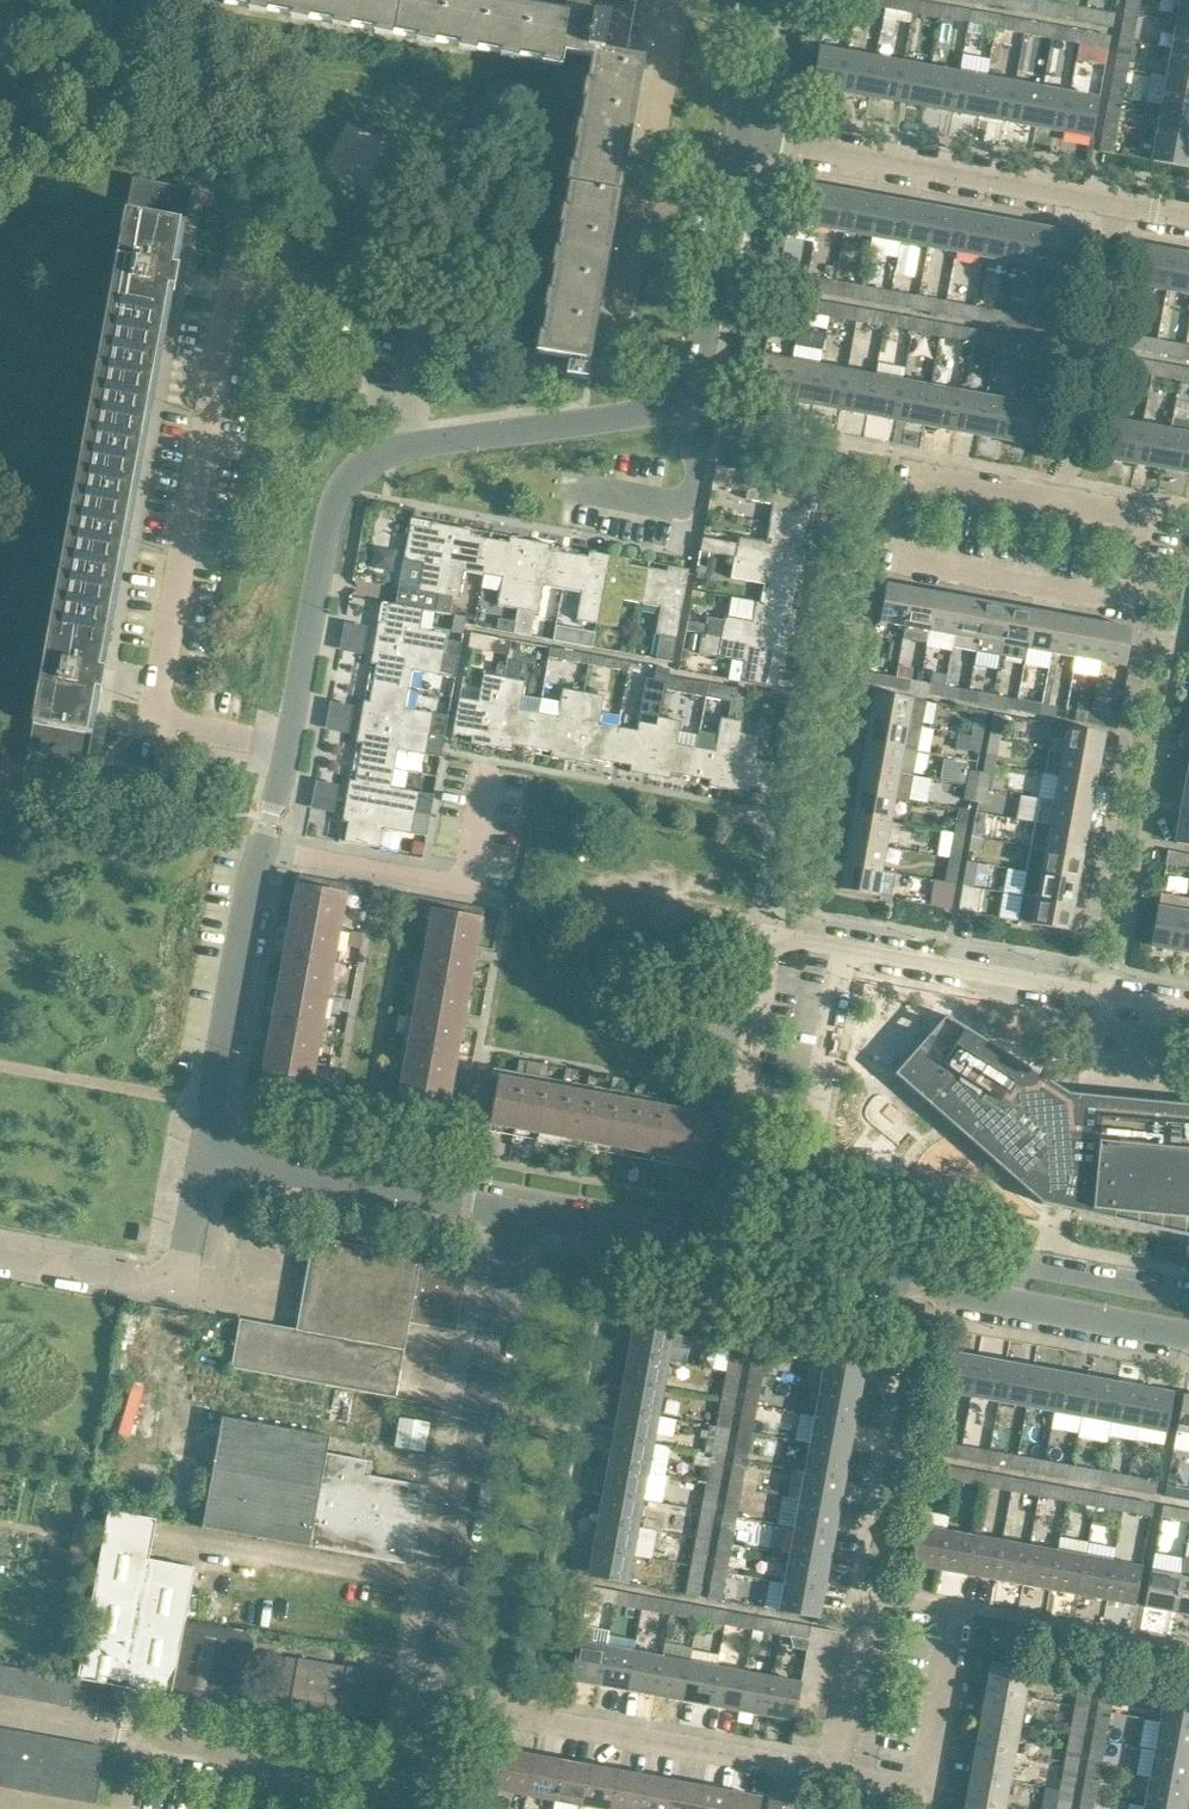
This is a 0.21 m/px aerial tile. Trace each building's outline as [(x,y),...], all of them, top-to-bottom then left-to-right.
[(586,379),(643,66),(625,63),(633,20),(626,19),(629,6),(597,0),(572,0),(569,14),(495,0),(225,0),(224,4),(562,65),(564,53),(592,58),(538,353),(562,357),(562,362),(574,364),(572,376),(586,379)] [(857,4),(885,9),(886,0),(858,0),(857,4)] [(911,0),(886,0),(885,9),(913,14),(915,1),(911,0)] [(1000,7),(1028,12),(1030,0),(1002,0),(1000,7)] [(1056,17),(1058,4),(1035,0),(1030,0),(1028,12),(1056,17)] [(1125,11),(1138,13),(1141,0),(1127,0),(1125,11)] [(1178,20),(1188,22),(1188,0),(1182,0),(1178,20)] [(943,6),(915,1),(913,14),(941,19),(943,6)] [(1056,17),(1084,23),(1086,10),(1058,4),(1056,17)] [(971,11),(943,6),(941,19),(969,24),(971,11)] [(1087,8),(1084,22),(1113,27),(1115,14),(1114,13),(1087,8)] [(999,16),(971,11),(969,24),(996,29),(997,29),(999,16)] [(1133,41),(1138,13),(1125,11),(1120,39),(1133,41)] [(1027,21),(999,16),(997,29),(996,29),(994,44),(1022,49),(1024,34),(1027,21)] [(1178,20),(1173,48),(1188,51),(1188,22),(1178,20)] [(1024,34),(1052,39),(1055,26),(1027,21),(1024,34)] [(1052,39),(1080,45),(1080,44),(1082,31),(1055,26),(1052,39)] [(1082,31),(1080,45),(1108,49),(1109,49),(1111,36),(1082,31)] [(1120,39),(1115,67),(1128,69),(1133,41),(1120,39)] [(1173,48),(1168,76),(1188,80),(1188,51),(1173,48)] [(813,86),(842,91),(849,54),(820,49),(818,58),(813,86)] [(876,59),(849,54),(842,91),(870,96),(876,59)] [(876,59),(870,96),(897,101),(904,64),(876,59)] [(904,64),(897,101),(925,106),(932,69),(904,64)] [(1123,97),(1128,69),(1115,67),(1110,95),(1123,97)] [(932,69),(925,106),(953,112),(960,74),(932,69)] [(960,74),(953,112),(981,117),(988,79),(960,74)] [(1168,76),(1163,105),(1188,109),(1188,80),(1168,76)] [(988,79),(981,117),(1009,122),(1016,84),(988,79)] [(1016,84),(1009,122),(1037,127),(1043,89),(1016,84)] [(1043,89),(1037,127),(1064,132),(1071,94),(1043,89)] [(1071,94),(1064,132),(1093,137),(1100,99),(1099,99),(1071,94)] [(1110,95),(1105,123),(1118,125),(1123,97),(1110,95)] [(1163,105),(1158,133),(1188,138),(1188,109),(1163,105)] [(324,158),(336,166),(341,158),(371,177),(390,147),(348,120),(324,158)] [(1113,154),(1118,125),(1105,123),(1100,152),(1113,154)] [(1158,133),(1153,161),(1188,168),(1188,138),(1158,133)] [(178,268),(190,203),(193,189),(133,178),(27,761),(86,772),(89,758),(101,692),(102,692),(102,691),(101,691),(105,671),(106,670),(105,670),(121,580),(156,391),(174,291),(175,291),(175,290),(174,290),(178,269),(179,269),(178,268)] [(789,221),(804,224),(801,243),(813,245),(817,226),(824,189),(795,183),(788,221),(789,221)] [(817,226),(845,231),(852,194),(824,189),(817,226)] [(880,199),(852,194),(845,231),(873,236),(880,199)] [(908,204),(880,199),(873,236),(901,241),(908,204)] [(935,209),(908,204),(901,241),(928,246),(935,209)] [(963,214),(935,209),(928,246),(956,251),(963,214)] [(991,219),(963,214),(956,251),(984,257),(991,219)] [(1019,224),(991,219),(984,257),(1012,262),(1019,224)] [(1047,229),(1019,224),(1012,262),(1040,267),(1047,229)] [(1068,272),(1075,234),(1047,229),(1040,267),(1068,272)] [(1139,285),(1168,290),(1174,252),(1146,247),(1139,285)] [(1174,252),(1168,290),(1188,294),(1188,255),(1174,252)] [(777,284),(806,289),(808,276),(779,271),(777,284)] [(836,281),(808,276),(806,289),(833,294),(836,281)] [(833,294),(861,299),(864,286),(836,281),(833,294)] [(891,291),(864,286),(861,299),(889,304),(891,291)] [(889,304),(917,310),(919,296),(891,291),(889,304)] [(804,299),(775,293),(772,307),(773,307),(801,312),(804,299)] [(947,302),(919,296),(917,310),(945,315),(947,302)] [(832,304),(804,299),(801,312),(829,317),(832,304)] [(945,315),(972,320),(975,307),(947,302),(945,315)] [(832,304),(829,317),(857,322),(860,309),(832,304)] [(1003,312),(975,307),(972,320),(1000,325),(1003,312)] [(887,314),(860,309),(857,322),(885,327),(887,314)] [(1000,325),(1028,330),(1030,317),(1003,312),(1000,325)] [(887,314),(885,327),(913,332),(915,319),(887,314)] [(1058,322),(1030,317),(1028,330),(1056,335),(1059,322),(1058,322)] [(943,324),(915,319),(913,332),(941,337),(943,324)] [(943,324),(941,337),(968,342),(971,329),(943,324)] [(999,334),(971,329),(968,342),(996,347),(999,334)] [(999,334),(996,347),(1024,352),(1026,339),(999,334)] [(1127,348),(1156,353),(1159,340),(1130,335),(1130,334),(1127,348)] [(1055,344),(1026,339),(1024,352),(1052,357),(1055,344)] [(1186,345),(1159,340),(1156,353),(1184,358),(1186,345)] [(756,394),(786,399),(792,362),(764,357),(763,356),(756,394)] [(1125,357),(1123,370),(1124,370),(1152,375),(1155,362),(1125,357)] [(786,399),(813,404),(820,367),(792,362),(786,399)] [(1155,362),(1152,375),(1180,381),(1182,367),(1155,362)] [(813,404),(841,409),(848,372),(820,367),(813,404)] [(1180,381),(1188,382),(1188,369),(1182,367),(1180,381)] [(841,409),(869,415),(876,377),(848,372),(841,409)] [(869,415),(897,420),(904,382),(876,377),(869,415)] [(897,420),(925,425),(931,387),(904,382),(897,420)] [(925,425),(952,430),(959,392),(931,387),(925,425)] [(952,430),(980,435),(987,397),(959,392),(952,430)] [(980,435),(1008,440),(1015,402),(987,397),(980,435)] [(1035,445),(1036,445),(1043,408),(1043,407),(1015,402),(1008,440),(1035,445)] [(1114,421),(1107,458),(1136,463),(1139,445),(1143,426),(1114,421)] [(1143,426),(1139,445),(1136,463),(1164,468),(1171,431),(1143,426)] [(1188,473),(1188,434),(1171,431),(1164,468),(1188,473)] [(729,468),(716,465),(713,485),(749,492),(748,500),(775,505),(772,523),(806,529),(809,511),(815,512),(819,490),(750,478),(751,472),(729,468)] [(399,586),(396,604),(425,609),(438,612),(454,526),(431,522),(429,528),(410,524),(404,560),(399,586)] [(703,537),(700,552),(711,553),(737,558),(804,570),(808,549),(803,548),(806,529),(772,523),(768,542),(740,537),(739,544),(703,537)] [(467,573),(485,576),(492,539),(472,535),(473,530),(454,526),(438,612),(451,614),(454,599),(463,600),(467,573)] [(509,542),(492,539),(485,576),(505,580),(501,607),(520,611),(532,541),(510,537),(509,542)] [(546,587),(563,590),(570,553),(550,550),(552,544),(532,541),(520,611),(518,623),(515,635),(531,637),(536,613),(541,614),(546,587)] [(588,557),(570,553),(563,590),(583,594),(578,622),(598,625),(610,555),(589,551),(588,557)] [(708,568),(711,553),(700,552),(698,566),(708,568)] [(625,601),(644,605),(651,568),(630,564),(631,559),(610,555),(598,625),(620,629),(625,601)] [(757,601),(757,602),(791,609),(795,590),(800,591),(804,570),(737,558),(733,578),(766,584),(763,603),(757,601)] [(667,571),(651,568),(644,605),(661,608),(656,635),(661,636),(657,660),(674,663),(679,639),(689,574),(690,569),(668,566),(667,571)] [(912,589),(887,584),(880,622),(905,626),(912,589)] [(927,644),(930,631),(937,593),(912,589),(905,626),(903,640),(927,644)] [(693,590),(692,599),(709,602),(710,593),(693,590)] [(930,631),(927,644),(927,648),(951,652),(952,648),(961,598),(937,593),(930,631)] [(356,597),(346,648),(367,652),(371,629),(358,627),(363,599),(356,597)] [(952,648),(976,653),(985,602),(961,598),(952,648)] [(687,631),(703,634),(790,649),(794,628),(788,627),(791,609),(757,602),(753,621),(726,616),(725,621),(709,619),(708,626),(688,622),(687,631)] [(985,602),(976,653),(1001,657),(1010,606),(985,602)] [(379,621),(375,643),(460,658),(462,644),(448,641),(450,634),(422,629),(425,609),(396,604),(388,603),(384,622),(379,621)] [(1025,662),(1027,648),(1034,611),(1010,606),(1001,657),(1025,662)] [(1059,615),(1034,611),(1027,648),(1052,653),(1059,615)] [(1083,620),(1059,615),(1052,653),(1076,657),(1083,620)] [(464,636),(465,626),(467,619),(456,617),(452,634),(464,636)] [(499,619),(497,631),(515,635),(518,623),(499,619)] [(475,627),(490,630),(491,623),(476,620),(475,627)] [(1076,657),(1101,662),(1108,624),(1083,620),(1076,657)] [(1108,624),(1101,662),(1126,666),(1133,629),(1108,624)] [(514,641),(473,633),(471,647),(511,654),(514,641)] [(594,649),(595,640),(596,635),(585,633),(583,647),(594,649)] [(774,688),(777,688),(780,669),(786,670),(790,649),(703,634),(699,654),(747,663),(743,682),(774,688)] [(377,664),(373,683),(410,689),(413,671),(442,676),(456,679),(460,658),(375,643),(371,663),(377,664)] [(551,658),(590,665),(592,655),(553,648),(551,658)] [(630,672),(632,662),(592,655),(590,665),(630,672)] [(514,745),(534,748),(541,713),(543,701),(525,697),(528,682),(521,680),(524,663),(510,661),(507,678),(494,747),(513,750),(514,745)] [(865,683),(894,688),(896,677),(867,672),(865,683)] [(494,747),(507,678),(486,674),(483,690),(462,686),(453,734),(472,737),(471,743),(494,747)] [(709,683),(669,676),(667,690),(706,697),(709,683)] [(921,682),(896,677),(894,688),(919,692),(921,682)] [(919,692),(943,697),(945,686),(921,682),(919,692)] [(364,701),(361,722),(445,737),(448,716),(406,708),(410,689),(373,683),(370,702),(364,701)] [(943,697),(968,701),(969,691),(945,686),(943,697)] [(749,691),(735,688),(732,708),(746,710),(749,691)] [(543,701),(541,713),(534,748),(551,752),(550,757),(572,761),(585,693),(564,689),(561,704),(543,701)] [(994,695),(969,691),(968,701),(992,706),(994,695)] [(876,692),(871,717),(922,727),(927,701),(876,692)] [(614,763),(619,734),(620,728),(601,725),(606,696),(585,693),(572,761),(592,765),(593,759),(614,763)] [(1008,698),(994,695),(992,706),(1007,708),(1008,698)] [(1016,710),(1041,715),(1043,704),(1018,699),(1016,710)] [(1041,715),(1055,717),(1057,707),(1043,704),(1041,715)] [(1075,721),(1089,723),(1092,708),(1077,706),(1075,721)] [(1121,714),(1092,708),(1089,723),(1118,729),(1121,714)] [(977,710),(972,736),(982,737),(987,712),(977,710)] [(989,739),(1000,741),(1004,715),(994,713),(989,739)] [(637,737),(619,734),(614,763),(631,766),(630,772),(651,776),(662,717),(642,714),(637,737)] [(672,774),(691,777),(697,748),(678,745),(683,721),(662,717),(651,776),(671,779),(672,774)] [(697,748),(691,777),(710,780),(709,786),(731,790),(742,732),(741,732),(743,721),(723,717),(719,737),(716,752),(697,748)] [(922,727),(871,717),(867,742),(918,751),(922,727)] [(362,743),(359,762),(395,769),(398,750),(441,757),(443,747),(445,737),(361,722),(357,742),(362,743)] [(1052,738),(1050,750),(1101,759),(1105,734),(1068,727),(1065,741),(1052,738)] [(771,792),(776,762),(757,758),(761,736),(742,732),(731,790),(751,794),(752,788),(771,792)] [(972,736),(969,750),(980,752),(982,737),(972,736)] [(995,765),(997,755),(998,748),(1000,741),(989,739),(985,763),(995,765)] [(918,751),(867,742),(862,766),(914,776),(918,751)] [(1050,750),(1046,774),(1059,777),(1097,783),(1101,759),(1050,750)] [(967,763),(946,759),(942,778),(963,782),(967,763)] [(350,780),(346,801),(431,816),(434,795),(392,787),(395,769),(359,762),(356,781),(350,780)] [(983,773),(980,772),(977,787),(987,789),(991,789),(995,765),(985,763),(983,773)] [(862,766),(858,791),(895,797),(909,800),(914,776),(862,766)] [(218,777),(232,779),(233,770),(219,768),(218,777)] [(970,770),(967,785),(977,787),(980,772),(976,772),(970,770)] [(1055,801),(1092,808),(1097,783),(1059,777),(1055,801)] [(964,800),(971,801),(974,802),(977,787),(967,785),(964,800)] [(974,802),(978,802),(984,804),(987,789),(977,787),(974,802)] [(853,815),(891,822),(895,797),(858,791),(853,815)] [(1036,821),(1036,823),(1088,832),(1092,808),(1055,801),(1040,798),(1040,800),(1036,800),(1033,821),(1036,821)] [(345,842),(380,848),(384,829),(427,837),(431,816),(346,801),(343,821),(348,823),(345,842)] [(954,833),(965,835),(969,811),(959,809),(957,818),(954,833)] [(975,822),(972,836),(982,838),(985,824),(987,812),(977,810),(975,822)] [(1181,814),(1176,843),(1188,845),(1188,816),(1181,814)] [(849,839),(886,846),(891,822),(853,815),(849,839)] [(1036,823),(1032,847),(1083,857),(1088,832),(1036,823)] [(954,833),(952,848),(950,858),(960,860),(965,835),(954,833)] [(972,836),(969,851),(980,853),(982,838),(972,836)] [(886,846),(849,839),(844,864),(882,871),(886,846)] [(415,843),(413,855),(423,857),(425,845),(415,843)] [(1032,847),(1027,872),(1079,881),(1083,857),(1032,847)] [(1168,851),(1166,864),(1188,868),(1188,855),(1168,851)] [(950,858),(948,867),(946,882),(956,884),(960,860),(950,858)] [(844,864),(840,889),(891,899),(891,898),(896,873),(882,871),(844,864)] [(976,872),(966,870),(963,885),(973,887),(976,872)] [(1074,905),(1079,881),(1027,872),(1023,896),(1074,905)] [(290,925),(285,952),(330,960),(332,952),(337,952),(345,905),(340,904),(342,894),(352,896),(352,895),(371,899),(408,906),(428,909),(428,910),(437,912),(436,922),(431,921),(422,968),(427,969),(426,977),(470,985),(475,959),(474,959),(476,948),(477,948),(483,919),(481,919),(483,908),(301,875),(299,885),(297,885),(292,914),(294,915),(292,926),(290,925)] [(956,884),(946,882),(941,908),(951,909),(956,884)] [(963,885),(958,911),(977,914),(978,914),(982,889),(973,887),(963,885)] [(1023,896),(1018,921),(1070,931),(1070,930),(1074,905),(1023,896)] [(1151,945),(1180,951),(1186,913),(1158,908),(1158,907),(1151,945)] [(1188,952),(1188,913),(1186,913),(1180,951),(1188,952)] [(278,993),(273,1020),(318,1028),(319,1019),(324,1020),(333,973),(328,972),(330,962),(340,964),(340,963),(330,961),(330,960),(285,952),(279,982),(281,982),(279,993),(278,993)] [(465,1016),(470,985),(426,977),(426,978),(416,977),(415,978),(425,980),(424,989),(419,988),(410,1036),(415,1037),(413,1046),(458,1054),(463,1027),(461,1026),(463,1016),(465,1016)] [(1097,1096),(1096,1103),(1081,1102),(1082,1094),(1078,1094),(1070,1093),(947,1015),(935,1029),(894,1074),(1010,1175),(1043,1204),(1061,1208),(1063,1201),(1077,1204),(1076,1211),(1079,1212),(1188,1236),(1188,1104),(1097,1096)] [(318,1029),(318,1028),(273,1020),(267,1050),(269,1050),(267,1061),(265,1060),(260,1090),(315,1099),(315,1098),(305,1096),(307,1087),(312,1088),(320,1040),(316,1039),(317,1030),(328,1032),(328,1031),(318,1029)] [(391,1113),(446,1123),(451,1094),(449,1094),(451,1083),(453,1083),(458,1054),(413,1046),(403,1044),(403,1045),(413,1047),(411,1057),(406,1056),(398,1103),(403,1104),(401,1114),(391,1112),(391,1113)] [(517,1074),(525,1075),(528,1061),(520,1060),(517,1074)] [(540,1078),(549,1080),(551,1065),(543,1064),(540,1078)] [(564,1082),(572,1084),(575,1070),(566,1068),(564,1082)] [(587,1087),(596,1088),(598,1074),(590,1072),(587,1087)] [(499,1076),(489,1131),(489,1132),(490,1132),(702,1171),(713,1115),(499,1076)] [(610,1091),(619,1092),(622,1078),(613,1077),(610,1091)] [(643,1097),(645,1083),(637,1081),(634,1095),(643,1097)] [(666,1101),(668,1087),(660,1085),(657,1099),(666,1101)] [(689,1105),(692,1091),(684,1090),(681,1104),(689,1105)] [(148,1243),(150,1230),(141,1228),(138,1241),(148,1243)] [(456,1332),(468,1267),(421,1258),(421,1257),(313,1237),(297,1330),(405,1350),(409,1323),(456,1332)] [(641,1297),(635,1326),(673,1333),(678,1304),(641,1297)] [(732,1343),(745,1346),(750,1317),(737,1315),(732,1343)] [(297,1330),(240,1319),(240,1322),(231,1367),(325,1385),(396,1398),(405,1350),(297,1330)] [(773,1321),(760,1319),(754,1347),(767,1350),(773,1322),(773,1321)] [(668,1360),(673,1333),(635,1326),(630,1354),(668,1360)] [(864,1367),(870,1339),(832,1332),(827,1361),(864,1367)] [(740,1374),(745,1346),(732,1343),(727,1371),(740,1374)] [(762,1378),(767,1350),(754,1347),(749,1375),(762,1378)] [(977,1358),(950,1353),(943,1391),(970,1396),(977,1358)] [(630,1354),(625,1382),(663,1388),(668,1360),(630,1354)] [(970,1396),(998,1401),(1005,1363),(977,1358),(970,1396)] [(827,1361),(822,1388),(859,1395),(864,1367),(827,1361)] [(1033,1368),(1005,1363),(998,1401),(1026,1406),(1033,1368)] [(1061,1373),(1033,1368),(1026,1406),(1054,1411),(1061,1373)] [(721,1399),(735,1401),(740,1374),(727,1371),(721,1399)] [(1089,1378),(1061,1373),(1054,1411),(1082,1416),(1089,1378)] [(744,1403),(757,1405),(762,1378),(749,1375),(744,1403)] [(1117,1383),(1089,1378),(1082,1416),(1110,1421),(1117,1383)] [(658,1416),(663,1388),(625,1382),(620,1409),(658,1416)] [(1145,1388),(1117,1383),(1110,1421),(1138,1426),(1145,1388)] [(854,1423),(859,1395),(822,1388),(817,1416),(854,1423)] [(1174,1394),(1145,1388),(1138,1426),(1167,1431),(1174,1394)] [(1188,1432),(1188,1396),(1183,1395),(1177,1430),(1188,1432)] [(729,1429),(735,1401),(721,1399),(716,1427),(729,1429)] [(752,1433),(757,1405),(744,1403),(738,1431),(752,1433)] [(620,1409),(615,1437),(653,1444),(658,1416),(620,1409)] [(849,1451),(854,1423),(817,1416),(811,1444),(849,1451)] [(203,1528),(412,1566),(414,1558),(409,1558),(418,1511),(422,1512),(427,1486),(366,1475),(369,1460),(325,1452),(328,1436),(257,1423),(222,1417),(203,1528)] [(711,1455),(724,1457),(729,1429),(716,1427),(716,1430),(700,1428),(698,1443),(713,1446),(711,1455)] [(733,1459),(746,1461),(752,1433),(738,1431),(733,1459)] [(648,1472),(653,1444),(615,1437),(610,1465),(648,1472)] [(931,1454),(960,1459),(962,1445),(934,1441),(933,1441),(931,1454)] [(844,1479),(849,1451),(811,1444),(806,1472),(844,1479)] [(988,1464),(990,1450),(962,1445),(960,1459),(988,1464)] [(1018,1455),(990,1450),(988,1464),(1016,1468),(1018,1455)] [(719,1485),(724,1457),(711,1455),(706,1482),(719,1485)] [(1046,1460),(1018,1455),(1016,1468),(1044,1473),(1046,1460)] [(741,1489),(746,1461),(733,1459),(728,1486),(741,1489)] [(1071,1478),(1074,1464),(1046,1460),(1044,1473),(1071,1478)] [(958,1468),(930,1463),(927,1476),(928,1476),(956,1481),(958,1468)] [(1102,1469),(1074,1464),(1071,1478),(1099,1483),(1102,1469)] [(610,1465),(605,1493),(643,1500),(648,1472),(610,1465)] [(956,1481),(984,1486),(986,1473),(958,1468),(956,1481)] [(1099,1483),(1127,1487),(1130,1474),(1102,1469),(1099,1483)] [(839,1507),(844,1479),(806,1472),(801,1500),(839,1507)] [(1014,1478),(986,1473),(984,1486),(1011,1491),(1014,1478)] [(1155,1492),(1158,1479),(1130,1474),(1127,1487),(1155,1492)] [(1014,1478),(1011,1491),(1039,1496),(1042,1483),(1014,1478)] [(701,1510),(714,1513),(719,1485),(706,1482),(697,1481),(693,1500),(702,1502),(701,1510)] [(1070,1488),(1042,1483),(1039,1496),(1067,1501),(1070,1488)] [(723,1514),(736,1517),(741,1489),(728,1486),(723,1514)] [(1167,1486),(1165,1497),(1188,1502),(1188,1490),(1167,1486)] [(1067,1501),(1095,1506),(1097,1493),(1070,1488),(1067,1501)] [(637,1528),(643,1500),(605,1493),(600,1521),(637,1528)] [(1125,1498),(1097,1493),(1095,1506),(1123,1512),(1125,1498)] [(1123,1512),(1151,1517),(1153,1503),(1125,1498),(1123,1512)] [(834,1534),(839,1507),(801,1500),(796,1527),(834,1534)] [(1188,1522),(1188,1510),(1163,1506),(1161,1517),(1188,1522)] [(709,1541),(714,1513),(701,1510),(695,1538),(709,1541)] [(102,1683),(116,1686),(137,1690),(157,1693),(171,1696),(185,1622),(195,1568),(149,1559),(157,1520),(108,1511),(93,1595),(92,1602),(77,1679),(88,1681),(102,1683)] [(731,1544),(736,1517),(723,1514),(717,1542),(731,1544)] [(600,1521),(595,1549),(632,1556),(637,1528),(600,1521)] [(911,1564),(939,1569),(946,1531),(918,1526),(911,1564)] [(829,1562),(834,1534),(796,1527),(791,1555),(829,1562)] [(974,1537),(946,1531),(939,1569),(967,1574),(974,1537)] [(974,1537),(967,1574),(995,1579),(1002,1542),(974,1537)] [(690,1566),(703,1568),(709,1541),(695,1538),(690,1566)] [(712,1570),(725,1572),(731,1544),(717,1542),(712,1570)] [(1030,1547),(1002,1542),(995,1579),(1023,1584),(1030,1547)] [(1023,1584),(1051,1589),(1058,1552),(1030,1547),(1023,1584)] [(627,1584),(632,1556),(595,1549),(590,1577),(627,1584)] [(1086,1557),(1058,1552),(1051,1589),(1079,1594),(1086,1557)] [(823,1590),(829,1562),(791,1555),(786,1583),(823,1590)] [(1079,1594),(1107,1599),(1113,1562),(1086,1557),(1079,1594)] [(1185,1558),(1182,1577),(1176,1612),(1188,1614),(1188,1558),(1185,1558)] [(1142,1567),(1113,1562),(1107,1599),(1135,1605),(1142,1567)] [(698,1597),(703,1568),(690,1566),(685,1594),(698,1597)] [(197,1568),(195,1568),(185,1622),(171,1696),(242,1709),(257,1632),(187,1621),(197,1568)] [(720,1600),(725,1572),(712,1570),(707,1597),(720,1600)] [(1151,1571),(1145,1606),(1176,1612),(1182,1577),(1151,1571)] [(818,1619),(823,1590),(786,1583),(781,1612),(818,1619)] [(586,1599),(614,1604),(617,1591),(588,1585),(586,1599)] [(614,1604),(642,1609),(645,1596),(617,1591),(614,1604)] [(673,1601),(645,1596),(642,1609),(670,1615),(673,1601)] [(698,1620),(700,1606),(673,1601),(670,1615),(698,1620)] [(698,1620),(726,1625),(728,1611),(700,1606),(698,1620)] [(756,1616),(728,1611),(726,1625),(754,1630),(756,1616)] [(784,1621),(756,1616),(754,1630),(782,1635),(784,1621)] [(840,1631),(784,1621),(782,1635),(808,1640),(808,1641),(837,1646),(840,1631)] [(835,1661),(837,1646),(808,1641),(805,1656),(835,1661)] [(606,1647),(578,1642),(571,1679),(599,1685),(606,1647)] [(634,1652),(606,1647),(599,1685),(627,1690),(634,1652)] [(627,1690),(655,1695),(662,1657),(634,1652),(627,1690)] [(805,1656),(803,1671),(832,1676),(835,1661),(805,1656)] [(690,1662),(662,1657),(655,1695),(683,1700),(690,1662)] [(374,1687),(377,1673),(345,1667),(345,1669),(300,1660),(289,1718),(305,1720),(308,1704),(369,1715),(374,1692),(376,1693),(377,1687),(374,1687)] [(683,1700),(711,1705),(718,1668),(690,1662),(683,1700)] [(992,1662),(987,1691),(1025,1698),(1030,1669),(992,1662)] [(12,1696),(17,1668),(3,1666),(0,1682),(0,1694),(12,1696)] [(12,1696),(26,1699),(31,1671),(17,1668),(12,1696)] [(711,1705),(739,1710),(746,1673),(718,1668),(711,1705)] [(26,1699),(40,1701),(45,1673),(31,1671),(26,1699)] [(829,1691),(832,1676),(803,1671),(801,1681),(803,1681),(802,1686),(829,1691)] [(40,1701),(54,1704),(60,1676),(45,1673),(40,1701)] [(774,1678),(746,1673),(739,1710),(766,1715),(774,1678)] [(60,1676),(54,1704),(70,1707),(75,1679),(60,1676)] [(801,1683),(774,1678),(766,1715),(795,1721),(796,1717),(799,1701),(802,1686),(803,1681),(801,1681),(801,1683)] [(1088,1709),(1093,1680),(1080,1678),(1075,1706),(1088,1709)] [(70,1707),(83,1709),(88,1681),(77,1679),(75,1679),(70,1707)] [(102,1683),(88,1681),(83,1709),(97,1712),(102,1683)] [(1103,1682),(1098,1711),(1111,1713),(1116,1685),(1116,1684),(1103,1682)] [(111,1714),(114,1695),(116,1686),(102,1683),(97,1712),(111,1714)] [(827,1706),(829,1691),(802,1686),(799,1701),(827,1706)] [(1020,1725),(1025,1698),(987,1691),(982,1718),(1020,1725)] [(1166,1693),(1166,1694),(1161,1722),(1188,1727),(1188,1698),(1166,1693)] [(824,1722),(827,1706),(799,1701),(796,1717),(824,1722)] [(1070,1734),(1083,1737),(1088,1709),(1075,1706),(1070,1734)] [(1093,1738),(1106,1741),(1111,1713),(1098,1711),(1093,1738)] [(1015,1753),(1020,1725),(982,1718),(977,1746),(1015,1753)] [(1156,1750),(1188,1756),(1188,1727),(1161,1722),(1156,1750)] [(20,1732),(6,1729),(1,1757),(15,1759),(20,1732)] [(15,1759),(29,1762),(34,1734),(20,1732),(15,1759)] [(49,1737),(34,1734),(29,1762),(44,1765),(49,1737)] [(1070,1734),(1065,1762),(1078,1765),(1083,1737),(1070,1734)] [(44,1765),(58,1767),(63,1739),(49,1737),(44,1765)] [(1119,1743),(1106,1741),(1093,1738),(1088,1766),(1101,1769),(1103,1755),(1116,1757),(1119,1743)] [(77,1742),(63,1739),(58,1767),(72,1770),(77,1742)] [(72,1770),(86,1772),(91,1744),(77,1742),(72,1770)] [(105,1747),(91,1744),(86,1772),(100,1775),(105,1747)] [(505,1750),(477,1745),(469,1785),(470,1785),(498,1790),(505,1750)] [(977,1746),(972,1774),(1010,1781),(1015,1753),(977,1746)] [(498,1790),(526,1795),(533,1755),(505,1750),(498,1790)] [(1188,1782),(1188,1756),(1156,1750),(1154,1763),(1145,1761),(1142,1776),(1151,1778),(1188,1785),(1188,1782)] [(562,1761),(533,1755),(526,1795),(555,1801),(562,1761)] [(1,1757),(0,1764),(0,1787),(10,1788),(15,1759),(1,1757)] [(10,1788),(24,1791),(29,1762),(15,1759),(10,1788)] [(590,1766),(562,1761),(555,1801),(583,1806),(590,1766)] [(44,1765),(29,1762),(24,1791),(38,1793),(44,1765)] [(1063,1774),(1060,1790),(1073,1792),(1078,1765),(1065,1762),(1063,1774)] [(38,1793),(52,1796),(58,1767),(44,1765),(38,1793)] [(590,1766),(583,1806),(600,1808),(612,1808),(619,1771),(590,1766)] [(1096,1796),(1101,1769),(1088,1766),(1083,1794),(1096,1796)] [(72,1770),(58,1767),(52,1796),(67,1799),(72,1770)] [(67,1799),(81,1801),(86,1772),(72,1770),(67,1799)] [(619,1771),(612,1808),(641,1808),(647,1776),(619,1771)] [(100,1775),(86,1772),(81,1801),(95,1804),(100,1775)] [(972,1774),(967,1802),(1004,1808),(1010,1781),(972,1774)] [(647,1776),(641,1808),(670,1808),(675,1782),(647,1776)] [(1188,1785),(1151,1778),(1146,1806),(1163,1808),(1184,1808),(1188,1785)] [(703,1787),(675,1782),(670,1808),(699,1808),(703,1787)] [(703,1787),(699,1808),(728,1808),(732,1792),(703,1787)] [(1057,1808),(1070,1808),(1073,1792),(1060,1790),(1057,1808)] [(760,1797),(732,1792),(728,1808),(758,1808),(760,1797)] [(1096,1796),(1083,1794),(1080,1808),(1094,1808),(1096,1796)] [(769,1799),(768,1808),(782,1808),(783,1801),(769,1799)]
